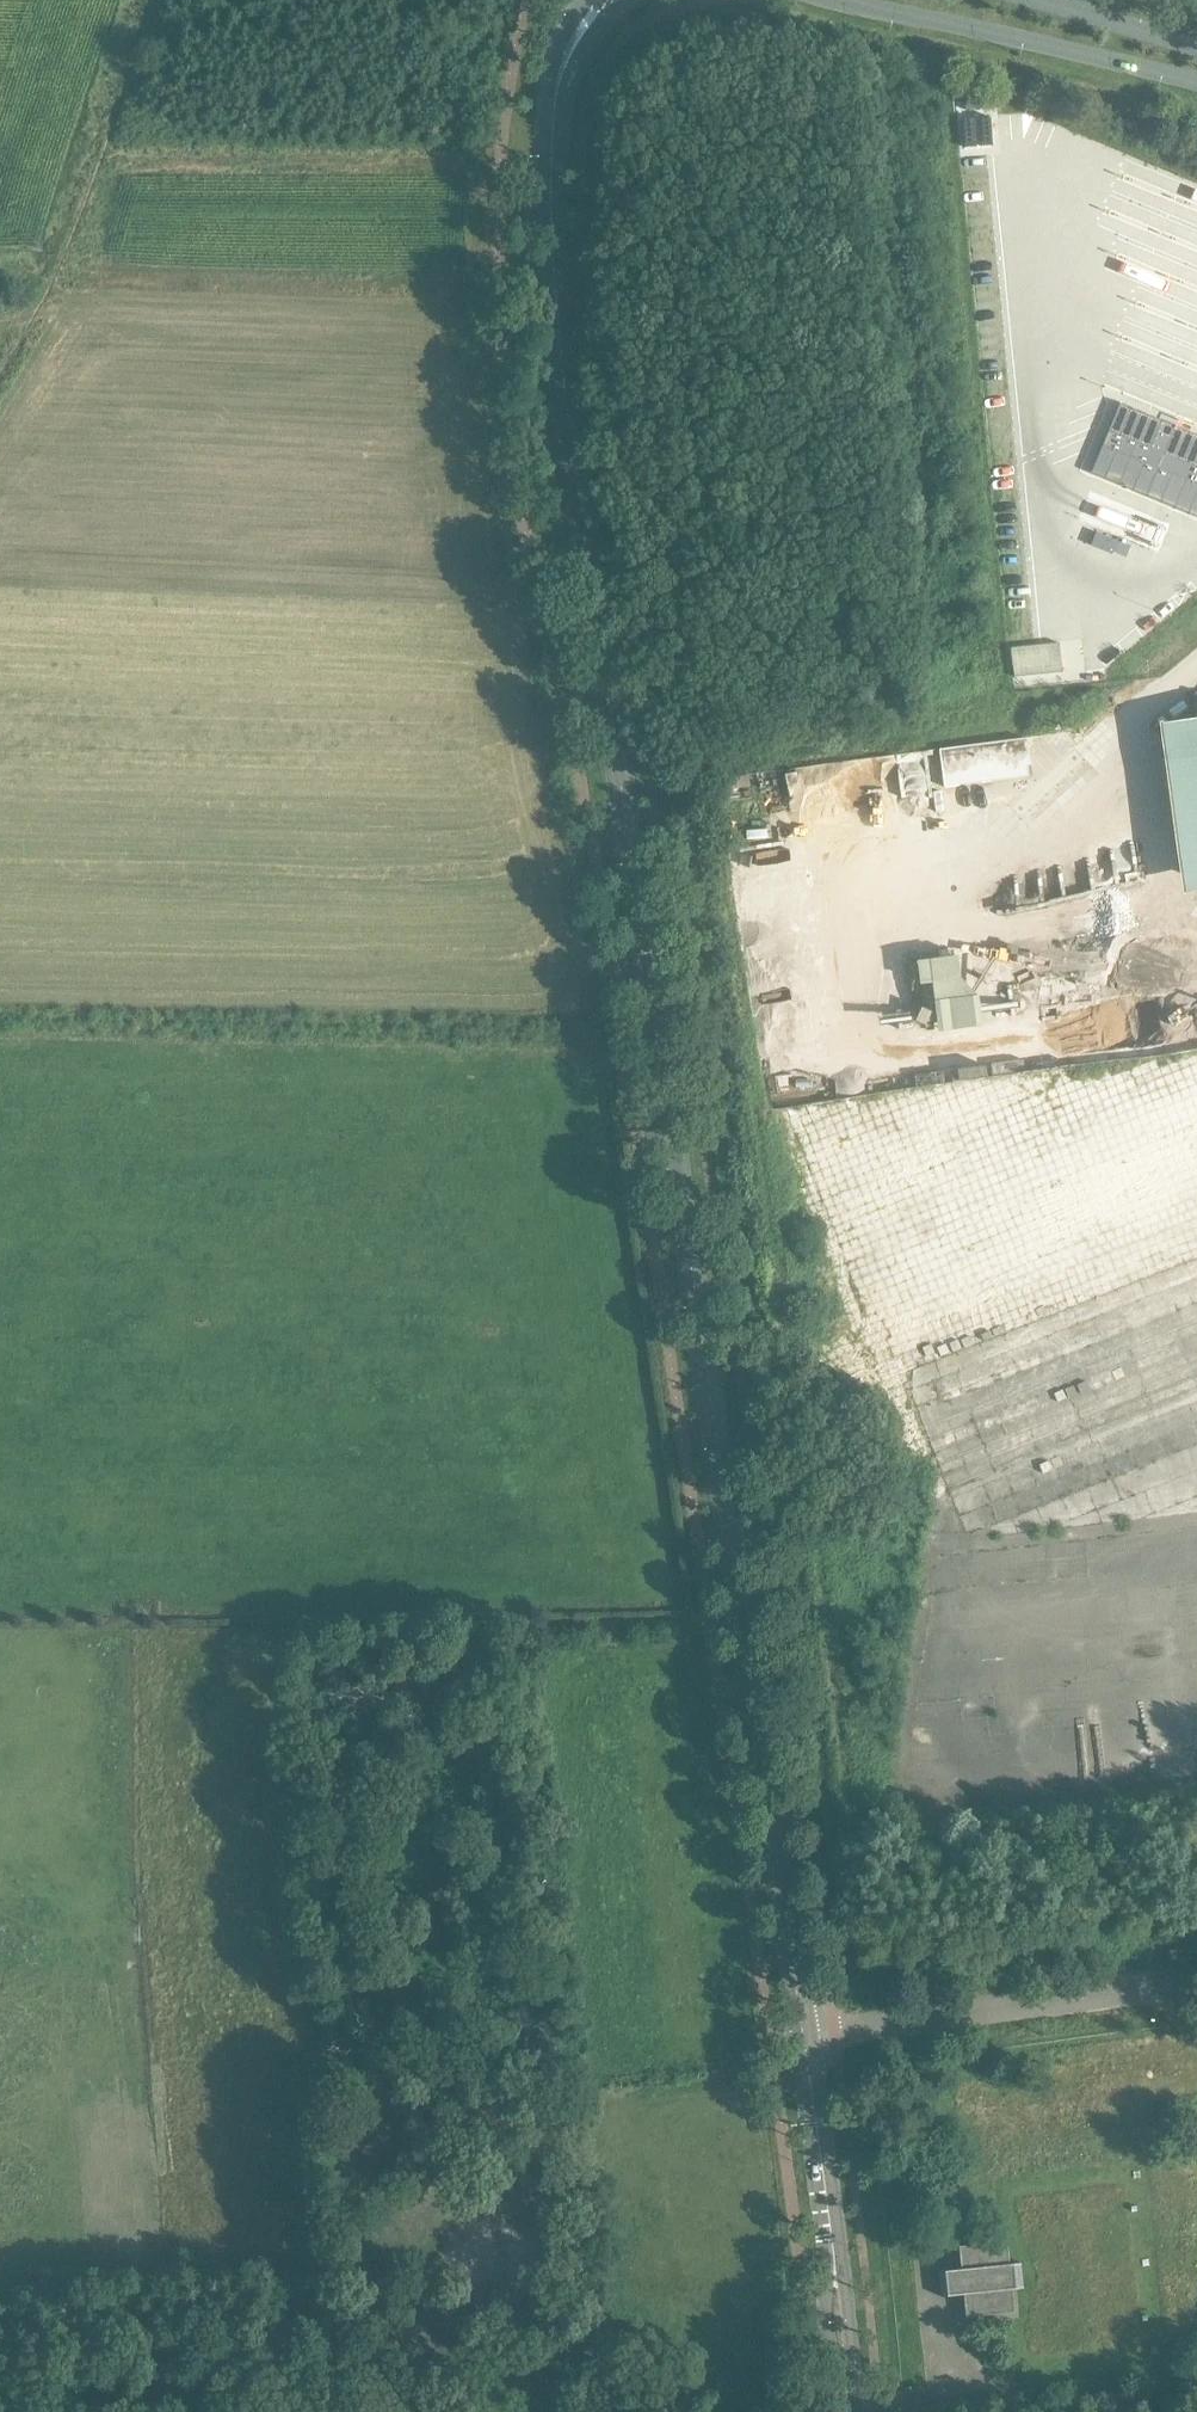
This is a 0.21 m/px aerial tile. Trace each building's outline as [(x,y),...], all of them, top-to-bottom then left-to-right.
[(1090,471),(1196,513),(1196,432),(1119,400),(1090,471)] [(943,786),(1028,775),(1024,737),(938,749),(943,786)] [(963,2294),(966,2316),(968,2340),(1017,2335),(1020,2368),(1159,2354),(1140,2170),(1001,2184),(1004,2217),(956,2221),(959,2245),(961,2268),(938,2270),(941,2296),(963,2294)]
